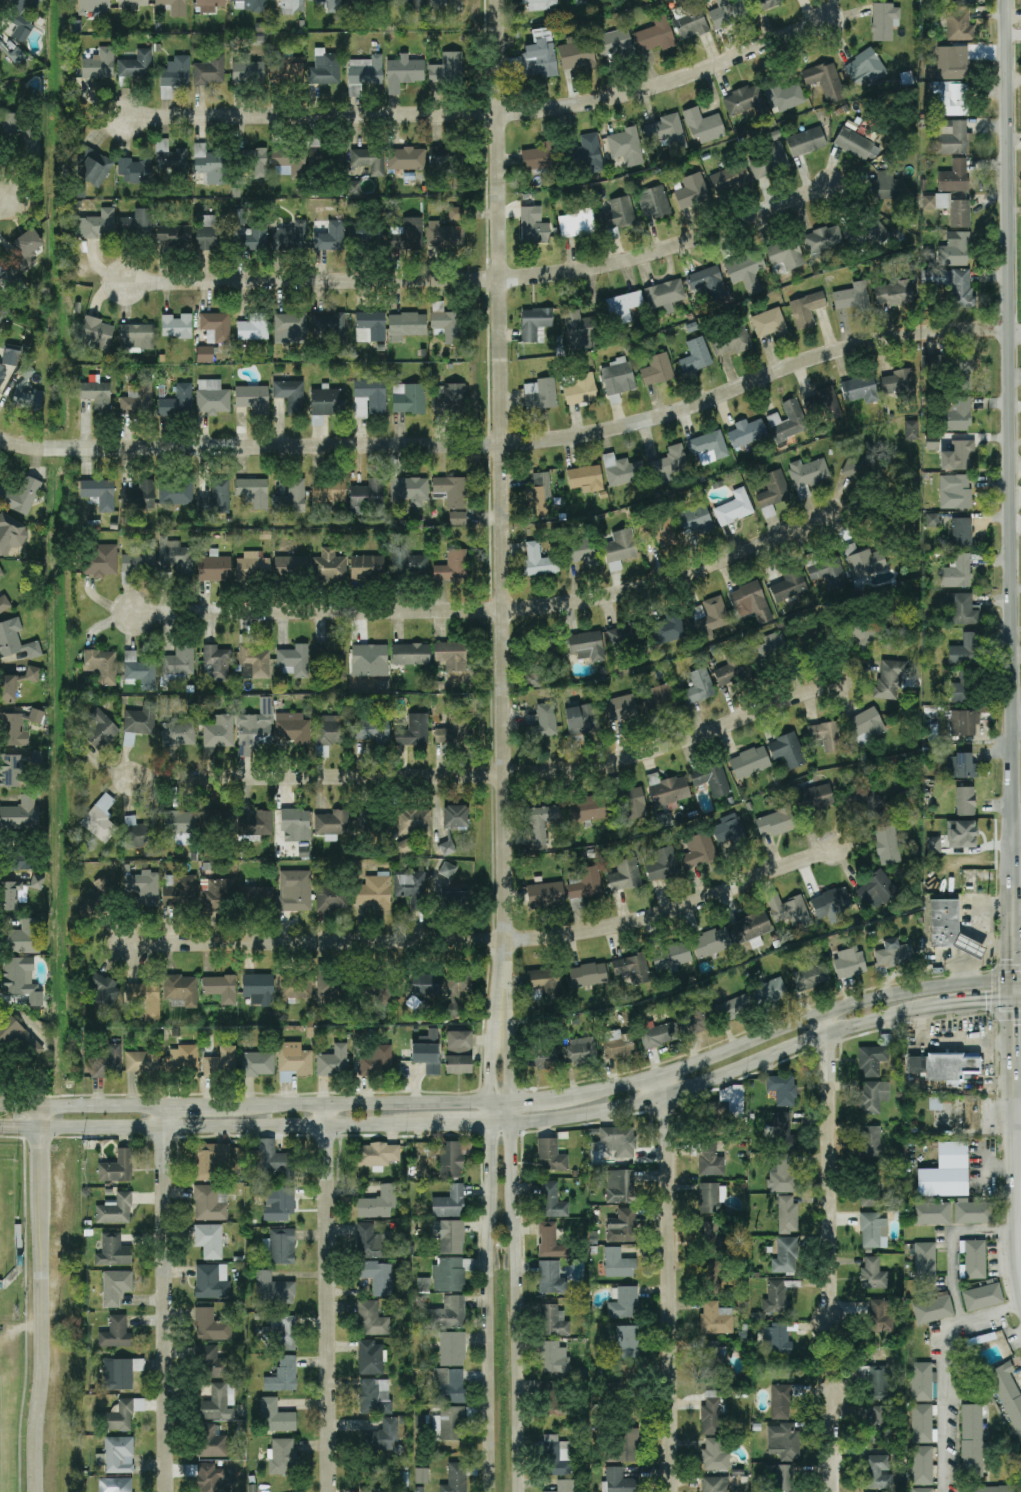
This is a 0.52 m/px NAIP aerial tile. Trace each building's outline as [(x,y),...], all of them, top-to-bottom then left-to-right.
[(0,7),(12,14),(8,21),(17,26),(11,37),(24,44),(35,25),(20,16),(26,6),(35,11),(41,0),(4,0),(0,7)] [(110,0),(78,0),(79,13),(111,12),(110,0)] [(170,6),(171,17),(186,17),(186,0),(156,0),(156,6),(170,6)] [(225,0),(196,0),(196,13),(216,14),(216,7),(225,7),(225,0)] [(232,11),(265,12),(266,0),(232,0),(232,11)] [(304,0),(281,0),(281,14),(305,13),(304,0)] [(327,1),(327,13),(342,13),(342,0),(309,0),(309,1),(327,1)] [(463,0),(430,0),(430,14),(463,14),(463,0)] [(522,4),(529,3),(529,10),(558,8),(557,0),(522,0),(522,4)] [(748,19),(741,0),(721,0),(717,2),(719,8),(708,11),(715,31),(748,19)] [(759,11),(785,3),(784,0),(756,0),(759,11)] [(682,39),(698,33),(699,36),(710,32),(697,1),(671,12),(682,39)] [(872,41),(893,42),(893,26),(900,26),(900,5),(872,4),(872,41)] [(947,40),(975,41),(975,26),(969,26),(970,9),(948,8),(947,40)] [(661,51),(676,46),(666,15),(653,19),(655,26),(634,33),(640,53),(660,47),(661,51)] [(557,75),(552,27),(532,30),(534,45),(525,46),(526,54),(518,55),(521,79),(557,75)] [(602,58),(634,49),(628,28),(596,37),(602,58)] [(558,46),(563,70),(584,66),(585,70),(597,67),(591,34),(566,39),(567,44),(558,46)] [(26,52),(16,46),(9,58),(19,64),(26,52)] [(113,47),(99,47),(99,58),(81,58),(82,79),(114,78),(113,47)] [(886,69),(871,47),(843,67),(857,89),(886,69)] [(937,47),(937,80),(968,79),(968,47),(937,47)] [(118,60),(118,78),(152,77),(152,49),(137,49),(137,60),(118,60)] [(315,68),(309,67),(309,84),(340,84),(340,53),(325,53),(325,49),(315,49),(315,68)] [(462,52),(444,52),(444,64),(429,64),(429,83),(462,83),(462,52)] [(251,53),(238,53),(238,62),(232,62),(233,83),(265,82),(264,62),(251,62),(251,53)] [(425,83),(424,61),(409,61),(408,54),(399,54),(399,61),(389,61),(389,84),(425,83)] [(224,84),(224,55),(210,55),(210,63),(193,64),(194,84),(224,84)] [(347,60),(348,85),(371,84),(370,75),(383,74),(382,55),(373,55),(373,59),(347,60)] [(161,100),(174,99),(173,87),(190,86),(190,57),(167,58),(167,70),(160,71),(161,100)] [(270,66),(271,84),(303,84),(303,58),(282,58),(282,65),(270,66)] [(801,72),(806,87),(819,82),(827,104),(846,98),(833,61),(801,72)] [(775,114),(807,103),(799,83),(781,89),(778,81),(764,86),(775,114)] [(941,116),(965,116),(964,82),(934,83),(934,93),(940,93),(941,116)] [(722,96),(729,117),(753,109),(756,118),(769,114),(759,84),(722,96)] [(720,113),(702,118),(698,107),(685,110),(694,145),(726,136),(720,113)] [(688,149),(678,112),(659,118),(661,122),(644,126),(649,144),(666,139),(670,154),(688,149)] [(40,126),(19,126),(19,113),(4,113),(5,133),(23,133),(23,156),(41,156),(40,126)] [(968,120),(937,121),(938,155),(969,154),(968,120)] [(644,165),(638,126),(624,128),(625,133),(607,136),(612,160),(625,157),(626,168),(644,165)] [(793,159),(827,146),(820,126),(786,139),(793,159)] [(834,145),(874,164),(882,146),(842,127),(834,145)] [(580,135),(581,148),(570,149),(572,173),(603,170),(600,133),(580,135)] [(187,150),(169,150),(168,139),(155,139),(156,171),(187,170),(187,150)] [(311,166),(325,163),(320,139),(307,142),(311,166)] [(195,174),(207,174),(208,185),(224,185),(224,153),(207,153),(207,144),(194,144),(195,174)] [(521,148),(523,169),(547,167),(548,173),(560,172),(557,144),(521,148)] [(754,179),(790,167),(782,144),(746,156),(754,179)] [(115,163),(89,147),(73,173),(99,188),(115,163)] [(449,147),(429,147),(430,168),(449,167),(449,147)] [(350,149),(351,167),(370,166),(370,178),(385,177),(384,148),(350,149)] [(425,148),(387,148),(388,170),(426,169),(425,148)] [(241,149),(240,166),(253,166),(252,177),(266,178),(267,150),(241,149)] [(273,176),(305,177),(305,150),(274,149),(273,176)] [(937,172),(938,192),(968,191),(967,158),(953,158),(953,172),(937,172)] [(120,183),(152,184),(152,160),(121,159),(120,183)] [(751,181),(743,163),(710,177),(718,195),(751,181)] [(877,179),(870,179),(870,200),(904,199),(903,180),(893,180),(893,170),(877,171),(877,179)] [(679,209),(710,200),(702,172),(680,178),(684,189),(674,192),(679,209)] [(361,181),(348,181),(347,195),(360,196),(361,181)] [(672,214),(663,185),(637,194),(646,222),(672,214)] [(609,200),(612,210),(600,213),(604,230),(636,223),(630,195),(609,200)] [(970,200),(951,201),(950,195),(923,195),(923,209),(950,209),(950,228),(970,228),(970,200)] [(521,207),(522,243),(550,242),(549,223),(542,223),(542,206),(521,207)] [(101,217),(75,218),(76,238),(115,237),(114,208),(101,208),(101,217)] [(460,208),(449,208),(450,221),(461,220),(460,208)] [(561,238),(596,233),(593,208),(577,210),(578,214),(558,217),(561,238)] [(120,218),(120,233),(153,233),(152,209),(135,209),(135,217),(120,218)] [(268,250),(268,225),(245,225),(245,209),(232,209),(233,236),(239,236),(239,251),(268,250)] [(876,247),(890,236),(873,214),(859,225),(876,247)] [(222,251),(222,239),(228,239),(228,228),(215,228),(215,216),(203,216),(202,227),(197,227),(196,250),(222,251)] [(403,218),(403,228),(389,228),(389,249),(422,249),(423,218),(403,218)] [(295,228),(274,228),(273,250),(306,251),(306,220),(295,220),(295,228)] [(315,250),(344,251),(344,221),(328,221),(328,234),(315,234),(315,250)] [(440,226),(440,221),(427,221),(427,248),(464,249),(465,227),(440,226)] [(844,246),(838,224),(803,235),(809,256),(844,246)] [(191,227),(157,226),(156,241),(168,242),(168,246),(191,246),(191,227)] [(350,245),(380,244),(380,226),(350,226),(350,245)] [(39,264),(32,252),(44,245),(34,229),(5,246),(21,274),(39,264)] [(938,266),(969,266),(970,232),(947,232),(947,246),(939,246),(938,266)] [(764,249),(772,267),(783,263),(787,272),(806,264),(795,236),(764,249)] [(686,277),(692,292),(703,287),(709,301),(727,294),(716,265),(686,277)] [(10,275),(0,266),(0,286),(10,275)] [(972,270),(921,270),(921,285),(954,284),(954,309),(972,308),(972,270)] [(649,311),(662,308),(663,315),(675,312),(672,303),(686,299),(681,279),(644,288),(649,311)] [(832,292),(835,311),(870,306),(866,280),(852,283),(853,289),(832,292)] [(877,309),(914,303),(910,281),(874,287),(877,309)] [(644,305),(641,291),(606,299),(612,326),(632,322),(629,309),(644,305)] [(827,307),(823,292),(790,301),(797,330),(815,325),(811,310),(827,307)] [(445,345),(463,345),(462,313),(445,313),(444,302),(432,302),(432,328),(445,328),(445,345)] [(751,318),(758,338),(774,333),(776,338),(789,333),(779,307),(751,318)] [(522,343),(537,343),(537,327),(553,327),(553,309),(521,309),(522,343)] [(581,319),(579,309),(562,312),(569,351),(599,347),(594,317),(581,319)] [(386,313),(356,312),(356,329),(370,330),(370,342),(385,342),(386,313)] [(230,313),(200,314),(200,331),(206,331),(207,344),(231,343),(230,313)] [(269,340),(268,313),(250,313),(250,322),(237,322),(238,340),(269,340)] [(427,335),(427,313),(389,314),(390,343),(402,343),(402,336),(427,335)] [(162,317),(162,338),(192,338),(192,314),(181,314),(181,317),(162,317)] [(275,314),(274,344),(307,344),(307,314),(275,314)] [(312,333),(332,334),(332,342),(345,342),(346,315),(312,314),(312,333)] [(115,325),(86,317),(79,343),(89,346),(90,341),(98,343),(96,350),(108,353),(115,325)] [(154,325),(120,325),(120,351),(154,351),(154,325)] [(710,336),(716,357),(727,353),(728,356),(753,349),(746,326),(710,336)] [(712,366),(704,336),(686,341),(690,357),(679,360),(683,374),(712,366)] [(3,365),(18,367),(20,347),(5,345),(3,365)] [(213,347),(198,347),(198,363),(214,362),(213,347)] [(645,387),(675,378),(667,352),(648,358),(650,366),(640,369),(645,387)] [(973,390),(974,354),(955,354),(954,390),(973,390)] [(945,356),(922,355),(922,372),(945,372),(945,356)] [(605,395),(635,391),(630,360),(601,364),(605,395)] [(11,374),(0,364),(0,386),(11,374)] [(915,390),(911,368),(893,371),(893,375),(881,377),(884,395),(915,390)] [(597,402),(594,373),(563,376),(566,405),(597,402)] [(864,398),(865,405),(880,401),(872,374),(840,382),(846,403),(864,398)] [(526,410),(558,407),(555,377),(536,379),(536,383),(524,384),(526,410)] [(369,419),(369,415),(386,415),(385,379),(354,380),(355,419),(369,419)] [(197,412),(207,412),(207,416),(218,416),(218,412),(230,412),(231,390),(221,390),(221,380),(198,380),(197,412)] [(304,381),(273,382),(273,398),(287,398),(287,415),(304,415),(304,381)] [(111,383),(79,383),(78,400),(94,400),(93,412),(110,412),(111,383)] [(153,384),(129,383),(128,397),(120,397),(120,413),(152,413),(153,384)] [(158,399),(158,415),(192,415),(192,383),(177,383),(177,399),(158,399)] [(426,385),(393,384),(392,413),(425,414),(426,385)] [(465,385),(444,384),(443,396),(433,396),(432,414),(464,415),(465,385)] [(843,417),(832,385),(813,392),(824,423),(843,417)] [(236,408),(253,407),(253,416),(269,416),(268,386),(235,387),(236,408)] [(311,390),(311,426),(324,426),(324,415),(345,415),(345,390),(311,390)] [(777,412),(766,417),(776,443),(809,430),(797,397),(782,403),(788,420),(781,422),(777,412)] [(953,412),(942,412),(943,431),(971,431),(970,397),(953,397),(953,412)] [(734,423),(736,430),(728,432),(732,447),(767,439),(763,420),(747,423),(747,420),(734,423)] [(905,440),(918,439),(918,421),(905,421),(905,440)] [(692,458),(698,456),(701,466),(729,457),(720,430),(687,441),(692,458)] [(975,441),(953,441),(953,452),(941,452),(940,470),(970,470),(970,454),(975,454),(975,441)] [(667,447),(669,457),(651,462),(656,482),(690,474),(683,443),(667,447)] [(610,487),(645,479),(640,461),(629,464),(627,458),(616,461),(614,452),(602,455),(610,487)] [(875,462),(850,452),(841,475),(866,485),(875,462)] [(832,478),(823,457),(803,466),(801,460),(787,465),(801,501),(812,496),(808,487),(832,478)] [(582,487),(583,494),(604,490),(600,465),(566,470),(570,489),(582,487)] [(792,498),(781,469),(763,475),(769,490),(756,495),(761,509),(792,498)] [(550,473),(533,474),(534,487),(526,488),(527,517),(548,516),(547,500),(551,500),(550,473)] [(42,482),(26,475),(20,490),(2,483),(0,489),(0,505),(28,517),(42,482)] [(956,490),(940,491),(940,509),(971,509),(970,475),(956,475),(956,490)] [(466,477),(433,478),(433,499),(447,498),(447,509),(466,509),(466,477)] [(305,478),(288,479),(289,496),(274,496),(274,506),(280,506),(280,512),(305,512),(305,478)] [(384,505),(383,478),(368,479),(368,486),(349,487),(350,516),(364,516),(364,506),(384,505)] [(411,507),(427,508),(428,479),(391,478),(390,500),(411,501),(411,507)] [(230,513),(229,479),(212,480),(213,497),(199,497),(199,506),(204,506),(205,514),(230,513)] [(235,480),(236,496),(245,496),(246,508),(268,507),(268,479),(235,480)] [(312,480),(313,503),(346,501),(346,479),(312,480)] [(114,480),(80,481),(80,498),(99,498),(99,513),(114,513),(114,480)] [(121,489),(121,506),(128,506),(129,510),(155,509),(154,480),(140,480),(140,489),(121,489)] [(193,504),(193,482),(159,483),(160,505),(193,504)] [(720,527),(755,514),(745,486),(732,491),(736,500),(713,508),(720,527)] [(705,504),(676,515),(685,540),(714,529),(705,504)] [(6,558),(13,546),(20,550),(31,531),(0,512),(0,554),(6,558)] [(450,526),(467,526),(466,512),(449,512),(450,526)] [(939,514),(926,514),(926,528),(940,527),(939,514)] [(661,550),(679,543),(670,516),(651,522),(661,550)] [(972,548),(972,518),(952,518),(953,548),(972,548)] [(612,533),(614,541),(603,544),(610,572),(623,569),(621,561),(641,556),(634,527),(612,533)] [(193,548),(180,548),(181,541),(168,541),(168,535),(160,535),(160,565),(176,566),(176,574),(193,575),(193,548)] [(585,561),(586,567),(599,565),(594,537),(565,542),(569,564),(585,561)] [(155,539),(144,539),(144,546),(131,546),(131,555),(122,555),(122,572),(144,572),(144,567),(155,567),(155,539)] [(526,542),(527,561),(522,561),(523,576),(559,574),(558,558),(540,558),(539,541),(526,542)] [(882,549),(871,553),(870,549),(858,553),(855,544),(843,547),(854,582),(868,578),(870,587),(892,580),(882,549)] [(117,545),(86,545),(86,577),(117,577),(117,545)] [(347,582),(346,557),(335,558),(335,547),(322,548),(322,557),(312,558),(313,583),(347,582)] [(231,557),(218,557),(218,549),(210,549),(210,557),(199,557),(199,581),(231,581),(231,557)] [(467,549),(448,549),(447,565),(433,565),(433,581),(467,581),(467,549)] [(262,551),(243,552),(243,558),(237,558),(237,578),(270,577),(270,558),(262,558),(262,551)] [(970,553),(952,554),(952,568),(941,568),(941,588),(970,588),(970,553)] [(428,577),(429,556),(408,555),(407,566),(395,565),(395,576),(428,577)] [(275,556),(274,577),(305,578),(306,557),(275,556)] [(384,556),(351,556),(351,580),(384,581),(384,556)] [(848,586),(838,556),(806,566),(811,582),(825,577),(830,592),(848,586)] [(808,591),(800,571),(768,584),(776,603),(808,591)] [(122,585),(135,585),(135,573),(122,573),(122,585)] [(734,610),(746,606),(750,616),(756,613),(760,625),(773,621),(759,581),(728,592),(734,610)] [(972,593),(951,594),(952,625),(979,624),(978,607),(972,607),(972,593)] [(4,595),(0,597),(0,614),(12,607),(4,595)] [(714,639),(712,630),(731,624),(723,597),(690,606),(701,643),(714,639)] [(657,646),(687,636),(679,614),(649,623),(657,646)] [(29,660),(43,656),(39,641),(21,646),(17,632),(23,631),(19,618),(0,623),(0,658),(27,651),(29,660)] [(859,640),(857,649),(870,651),(876,625),(853,620),(849,638),(859,640)] [(610,653),(644,646),(639,623),(606,629),(610,653)] [(820,632),(816,623),(799,632),(803,641),(820,632)] [(571,658),(590,655),(591,663),(605,660),(601,631),(567,636),(571,658)] [(757,669),(776,664),(774,658),(789,654),(783,631),(762,636),(764,644),(751,648),(757,669)] [(949,646),(949,665),(981,666),(981,633),(963,632),(963,646),(949,646)] [(241,679),(270,678),(269,651),(253,651),(253,637),(240,637),(241,679)] [(467,643),(434,642),(434,662),(446,662),(446,671),(466,672),(467,643)] [(309,644),(295,644),(295,650),(277,650),(277,667),(284,667),(283,674),(294,674),(294,678),(308,678),(309,644)] [(346,644),(315,645),(315,658),(326,658),(326,679),(346,679),(346,644)] [(430,644),(393,645),(393,665),(430,665),(430,644)] [(193,645),(176,646),(176,656),(162,656),(163,675),(194,674),(193,645)] [(230,681),(230,649),(218,649),(218,645),(203,645),(204,665),(212,665),(212,682),(230,681)] [(388,645),(352,645),(351,676),(388,677),(388,645)] [(713,671),(720,689),(756,675),(745,648),(724,656),(728,665),(713,671)] [(117,686),(116,651),(83,651),(84,672),(99,671),(99,686),(117,686)] [(136,662),(136,651),(125,651),(124,679),(142,680),(141,691),(155,691),(156,663),(136,662)] [(907,661),(878,661),(877,699),(898,700),(899,676),(907,676),(907,661)] [(25,681),(39,683),(40,668),(27,666),(25,681)] [(716,695),(706,667),(689,673),(694,687),(683,691),(688,705),(716,695)] [(540,687),(541,669),(533,668),(533,673),(525,673),(525,687),(540,687)] [(951,682),(951,703),(971,702),(970,671),(958,672),(958,682),(951,682)] [(0,675),(0,703),(15,703),(16,676),(0,675)] [(642,701),(646,713),(676,704),(669,682),(650,689),(653,697),(642,701)] [(604,701),(609,724),(639,718),(634,694),(604,701)] [(260,715),(239,715),(239,758),(253,758),(253,746),(272,746),(272,697),(260,697),(260,715)] [(554,703),(537,705),(539,726),(527,727),(528,740),(558,736),(554,703)] [(597,703),(565,707),(569,736),(601,732),(597,703)] [(82,723),(89,731),(83,736),(99,752),(121,732),(98,707),(82,723)] [(859,746),(887,732),(875,707),(847,720),(859,746)] [(0,714),(0,746),(27,746),(27,723),(43,723),(43,710),(31,710),(31,714),(0,714)] [(979,725),(979,711),(951,711),(951,736),(975,736),(975,725),(979,725)] [(310,720),(304,720),(304,713),(275,713),(276,741),(294,740),(294,746),(310,745),(310,720)] [(427,713),(408,714),(409,730),(394,730),(395,747),(428,746),(427,713)] [(468,714),(448,714),(449,728),(435,729),(436,743),(469,742),(468,714)] [(234,715),(216,715),(216,725),(204,725),(204,747),(234,747),(234,715)] [(318,746),(347,745),(346,716),(317,716),(318,746)] [(375,746),(389,746),(390,719),(354,718),(354,740),(375,740),(375,746)] [(808,726),(812,747),(823,746),(825,754),(843,751),(838,721),(808,726)] [(196,746),(195,723),(162,724),(163,747),(196,746)] [(807,764),(795,732),(767,743),(773,761),(784,756),(790,770),(807,764)] [(736,781),(772,766),(763,745),(727,760),(736,781)] [(972,755),(947,754),(946,778),(977,778),(977,764),(972,764),(972,755)] [(24,787),(23,755),(0,756),(0,787),(24,787)] [(690,770),(695,786),(708,783),(712,799),(730,795),(722,762),(690,770)] [(685,775),(661,781),(658,773),(646,776),(655,807),(691,797),(685,775)] [(835,804),(829,783),(793,793),(800,814),(835,804)] [(621,791),(627,821),(648,817),(642,787),(621,791)] [(872,792),(870,795),(857,787),(844,806),(869,823),(885,800),(872,792)] [(956,788),(957,816),(975,816),(974,787),(956,788)] [(120,827),(105,814),(116,801),(105,793),(80,823),(105,844),(120,827)] [(39,827),(39,805),(35,805),(35,794),(20,794),(21,807),(0,807),(0,828),(39,827)] [(608,817),(603,794),(565,802),(570,825),(608,817)] [(468,827),(468,806),(444,806),(444,828),(468,827)] [(530,845),(547,845),(546,822),(560,821),(559,806),(528,807),(530,845)] [(754,819),(760,837),(771,834),(772,837),(797,829),(790,807),(754,819)] [(310,809),(282,810),(283,842),(311,842),(310,809)] [(373,809),(359,809),(359,831),(374,831),(373,809)] [(431,809),(399,810),(399,836),(431,835),(431,809)] [(201,810),(201,830),(234,831),(234,811),(201,810)] [(325,842),(337,842),(337,834),(349,834),(349,811),(332,810),(332,815),(315,814),(315,834),(325,835),(325,842)] [(164,835),(181,834),(182,845),(188,845),(188,834),(195,834),(194,811),(163,812),(164,835)] [(256,815),(239,815),(238,836),(272,836),(273,811),(256,811),(256,815)] [(719,819),(721,823),(711,827),(717,843),(728,839),(733,850),(749,843),(737,812),(719,819)] [(976,848),(975,820),(947,821),(948,848),(976,848)] [(125,825),(126,849),(144,848),(144,857),(157,856),(156,823),(125,825)] [(875,828),(879,866),(900,863),(897,826),(875,828)] [(690,852),(680,856),(685,871),(718,859),(709,833),(686,842),(690,852)] [(927,837),(927,853),(940,854),(941,838),(927,837)] [(401,856),(415,850),(410,838),(396,843),(401,856)] [(439,844),(442,856),(456,852),(452,840),(439,844)] [(649,882),(680,875),(674,846),(653,850),(656,862),(645,864),(649,882)] [(16,855),(15,869),(31,870),(31,856),(16,855)] [(608,874),(610,891),(641,887),(637,858),(616,861),(618,873),(608,874)] [(451,879),(457,867),(445,861),(439,873),(451,879)] [(854,892),(870,912),(883,901),(885,904),(900,892),(881,869),(854,892)] [(159,871),(142,871),(142,875),(124,875),(125,894),(138,893),(138,906),(159,906),(159,871)] [(311,911),(311,871),(279,871),(279,911),(311,911)] [(426,872),(395,871),(394,897),(411,898),(410,910),(425,910),(426,872)] [(355,885),(355,906),(374,905),(374,910),(391,910),(390,872),(377,872),(377,876),(365,877),(366,885),(355,885)] [(31,888),(43,890),(45,876),(33,875),(31,888)] [(196,875),(164,875),(164,907),(197,907),(196,875)] [(113,891),(104,876),(94,882),(99,892),(95,894),(99,899),(113,891)] [(201,911),(223,911),(223,899),(234,899),(235,880),(209,879),(208,891),(201,891),(201,911)] [(26,882),(1,882),(2,911),(16,911),(16,903),(26,902),(26,882)] [(527,884),(528,907),(564,906),(563,883),(527,884)] [(317,911),(349,910),(348,885),(316,886),(317,911)] [(853,906),(846,886),(812,897),(820,920),(828,917),(831,925),(844,921),(841,910),(853,906)] [(245,888),(246,907),(274,906),(273,887),(245,888)] [(467,891),(441,892),(441,911),(468,910),(467,891)] [(802,894),(781,903),(778,893),(766,898),(776,924),(790,918),(795,930),(813,923),(802,894)] [(959,900),(930,900),(930,947),(951,947),(980,959),(986,946),(959,935),(959,900)] [(773,931),(764,910),(729,925),(738,945),(773,931)] [(41,919),(22,918),(21,930),(5,930),(4,953),(40,953),(41,919)] [(698,960),(734,947),(726,926),(691,939),(698,960)] [(878,970),(915,962),(911,943),(899,946),(897,937),(883,940),(885,949),(874,951),(878,970)] [(692,962),(687,941),(650,950),(656,971),(692,962)] [(832,954),(838,980),(867,973),(860,946),(832,954)] [(615,977),(628,974),(631,986),(651,982),(645,953),(612,961),(615,977)] [(3,958),(3,996),(7,996),(7,997),(29,997),(29,1006),(41,1007),(42,984),(33,984),(34,958),(3,958)] [(605,962),(568,968),(572,989),(608,983),(605,962)] [(796,991),(831,984),(827,965),(793,971),(796,991)] [(528,971),(531,991),(541,990),(542,999),(563,997),(559,967),(528,971)] [(91,1008),(108,1016),(123,986),(94,973),(88,985),(100,990),(91,1008)] [(325,995),(325,1000),(343,1000),(344,974),(318,973),(317,995),(325,995)] [(274,974),(242,975),(243,998),(250,997),(251,1007),(274,1006),(274,974)] [(279,998),(312,999),(312,975),(280,974),(279,998)] [(412,996),(439,995),(439,974),(411,974),(412,996)] [(470,992),(470,975),(447,976),(448,998),(460,998),(460,992),(470,992)] [(197,976),(164,976),(164,1000),(171,1000),(171,1008),(197,1007),(197,976)] [(236,976),(202,977),(203,995),(220,995),(220,1005),(236,1005),(236,976)] [(752,988),(760,1008),(789,996),(781,977),(752,988)] [(160,1021),(159,983),(125,984),(126,1001),(145,1000),(145,1021),(160,1021)] [(755,1011),(750,995),(716,1004),(721,1021),(755,1011)] [(685,1008),(691,1035),(712,1030),(705,1003),(685,1008)] [(5,1009),(0,1014),(0,1052),(10,1042),(30,1062),(44,1049),(5,1009)] [(681,1039),(676,1021),(640,1031),(645,1049),(681,1039)] [(412,1063),(426,1063),(425,1075),(439,1076),(439,1029),(428,1029),(428,1037),(419,1036),(419,1044),(412,1044),(412,1063)] [(472,1074),(472,1031),(447,1031),(447,1073),(472,1074)] [(605,1059),(635,1055),(632,1032),(602,1036),(605,1059)] [(597,1064),(595,1037),(570,1039),(571,1046),(563,1046),(564,1062),(573,1062),(573,1065),(597,1064)] [(301,1042),(278,1043),(279,1083),(294,1082),(294,1076),(313,1075),(312,1051),(302,1051),(301,1042)] [(334,1054),(317,1055),(317,1076),(348,1075),(347,1043),(334,1043),(334,1054)] [(89,1079),(122,1078),(122,1044),(108,1044),(109,1054),(89,1054),(89,1079)] [(198,1045),(178,1045),(178,1050),(167,1050),(167,1071),(198,1071),(198,1045)] [(236,1046),(220,1046),(220,1057),(203,1057),(204,1076),(236,1075),(236,1046)] [(359,1047),(360,1076),(393,1075),(392,1046),(359,1047)] [(880,1077),(880,1062),(889,1061),(889,1046),(858,1047),(859,1078),(880,1077)] [(125,1072),(159,1072),(159,1052),(126,1052),(125,1072)] [(274,1053),(241,1053),(242,1076),(275,1076),(274,1053)] [(908,1055),(908,1074),(926,1074),(926,1080),(946,1080),(946,1083),(963,1083),(963,1074),(980,1074),(980,1057),(964,1057),(964,1054),(908,1055)] [(767,1076),(766,1092),(776,1092),(776,1106),(795,1107),(796,1077),(767,1076)] [(889,1101),(890,1082),(860,1082),(859,1114),(881,1115),(881,1101),(889,1101)] [(701,1102),(702,1119),(744,1118),(743,1087),(719,1087),(720,1102),(701,1102)] [(965,1129),(981,1129),(980,1096),(964,1097),(965,1129)] [(796,1150),(796,1136),(789,1135),(790,1112),(774,1112),(773,1150),(796,1150)] [(635,1127),(600,1128),(600,1142),(607,1142),(607,1151),(616,1150),(616,1158),(635,1158),(635,1127)] [(275,1138),(259,1138),(259,1162),(259,1173),(282,1173),(282,1179),(294,1179),(294,1153),(275,1153),(275,1138)] [(568,1170),(568,1155),(559,1155),(558,1138),(538,1139),(538,1170),(568,1170)] [(440,1178),(462,1178),(462,1142),(439,1142),(440,1178)] [(917,1196),(968,1196),(968,1142),(938,1142),(938,1169),(917,1169),(917,1196)] [(700,1175),(725,1175),(725,1157),(717,1157),(717,1143),(699,1144),(700,1175)] [(229,1144),(196,1144),(196,1181),(216,1181),(216,1161),(230,1160),(229,1144)] [(358,1167),(389,1166),(389,1162),(400,1161),(400,1144),(358,1145),(358,1167)] [(98,1163),(98,1182),(132,1181),(132,1148),(117,1148),(117,1163),(98,1163)] [(797,1192),(797,1153),(775,1154),(775,1173),(768,1173),(769,1193),(797,1192)] [(634,1170),(606,1170),(607,1203),(635,1202),(634,1170)] [(861,1173),(861,1207),(879,1207),(878,1172),(861,1173)] [(569,1217),(569,1202),(558,1202),(558,1182),(541,1182),(541,1217),(569,1217)] [(432,1217),(464,1217),(464,1183),(449,1184),(450,1197),(432,1198),(432,1217)] [(358,1218),(391,1217),(391,1208),(396,1208),(395,1184),(380,1184),(381,1198),(358,1198),(358,1218)] [(723,1184),(698,1184),(699,1214),(724,1213),(723,1184)] [(194,1221),(228,1220),(228,1185),(194,1185),(194,1221)] [(264,1221),(293,1222),(294,1188),(265,1188),(264,1221)] [(131,1192),(117,1192),(117,1200),(105,1200),(105,1206),(96,1206),(96,1224),(131,1224),(131,1192)] [(797,1234),(796,1195),(778,1196),(779,1234),(797,1234)] [(993,1202),(968,1203),(968,1198),(955,1199),(955,1224),(993,1223),(993,1202)] [(913,1226),(950,1224),(950,1202),(912,1204),(913,1226)] [(607,1219),(607,1242),(636,1242),(635,1208),(618,1208),(618,1219),(607,1219)] [(861,1213),(861,1248),(887,1248),(887,1218),(880,1219),(880,1213),(861,1213)] [(465,1254),(464,1221),(436,1221),(436,1237),(439,1237),(440,1255),(465,1254)] [(391,1234),(374,1234),(374,1223),(357,1222),(356,1257),(391,1258),(391,1234)] [(539,1257),(569,1257),(568,1245),(557,1246),(556,1222),(539,1222),(539,1257)] [(717,1222),(699,1222),(700,1251),(718,1251),(717,1222)] [(222,1225),(194,1225),(194,1247),(203,1247),(204,1260),(223,1260),(222,1225)] [(270,1264),(294,1265),(295,1229),(271,1228),(270,1264)] [(102,1254),(95,1254),(95,1266),(132,1267),(132,1247),(121,1247),(122,1233),(102,1233),(102,1254)] [(772,1273),(798,1272),(797,1237),(777,1237),(777,1259),(771,1259),(772,1273)] [(965,1240),(965,1279),(986,1279),(985,1240),(965,1240)] [(936,1282),(935,1242),(914,1243),(915,1282),(936,1282)] [(635,1259),(621,1259),(621,1247),(605,1247),(605,1277),(636,1277),(635,1259)] [(880,1256),(865,1256),(865,1267),(860,1268),(861,1289),(888,1288),(887,1272),(880,1272),(880,1256)] [(439,1258),(439,1265),(433,1265),(433,1292),(464,1291),(464,1258),(439,1258)] [(539,1293),(567,1293),(568,1279),(560,1278),(560,1261),(539,1260),(539,1293)] [(703,1294),(721,1295),(723,1262),(704,1261),(703,1294)] [(392,1263),(360,1262),(360,1279),(373,1279),(373,1297),(392,1297),(392,1263)] [(196,1299),(229,1298),(229,1264),(195,1265),(196,1299)] [(295,1304),(295,1281),(272,1282),(271,1270),(256,1270),(257,1305),(295,1304)] [(132,1271),(103,1272),(104,1308),(121,1308),(120,1291),(133,1291),(132,1271)] [(785,1280),(768,1280),(767,1299),(762,1299),(762,1313),(791,1313),(792,1300),(785,1300),(785,1280)] [(1004,1302),(998,1282),(961,1293),(967,1313),(1004,1302)] [(607,1303),(608,1318),(638,1317),(638,1286),(618,1287),(618,1302),(607,1303)] [(937,1298),(912,1305),(918,1326),(955,1315),(948,1291),(936,1294),(937,1298)] [(465,1329),(465,1296),(444,1295),(444,1309),(428,1309),(428,1328),(465,1329)] [(390,1317),(379,1318),(379,1300),(358,1301),(358,1335),(390,1335),(390,1317)] [(870,1300),(870,1327),(892,1326),(892,1300),(870,1300)] [(733,1334),(734,1304),(701,1304),(701,1334),(733,1334)] [(559,1305),(540,1305),(539,1335),(572,1336),(572,1321),(564,1321),(564,1311),(558,1311),(559,1305)] [(214,1308),(196,1308),(196,1340),(232,1340),(232,1320),(214,1320),(214,1308)] [(126,1315),(110,1315),(110,1332),(98,1332),(98,1347),(133,1346),(132,1333),(127,1333),(126,1315)] [(296,1350),(295,1317),(272,1317),(272,1350),(296,1350)] [(793,1354),(792,1341),(789,1341),(789,1331),(796,1331),(796,1324),(764,1324),(765,1355),(793,1354)] [(639,1326),(615,1326),(615,1359),(639,1359),(639,1326)] [(440,1332),(440,1366),(465,1366),(466,1332),(440,1332)] [(966,1340),(968,1347),(997,1339),(995,1332),(966,1340)] [(383,1375),(383,1344),(375,1344),(375,1340),(359,1340),(358,1375),(383,1375)] [(560,1342),(542,1341),(542,1373),(569,1373),(569,1348),(560,1348),(560,1342)] [(700,1342),(702,1378),(720,1378),(720,1369),(723,1369),(723,1362),(724,1362),(723,1341),(700,1342)] [(218,1345),(200,1346),(201,1379),(231,1378),(231,1358),(218,1358),(218,1345)] [(296,1355),(278,1355),(278,1377),(263,1377),(263,1391),(296,1390),(296,1355)] [(133,1390),(133,1371),(144,1371),(144,1360),(103,1359),(102,1390),(133,1390)] [(932,1362),(910,1363),(911,1401),(933,1401),(933,1382),(937,1382),(937,1372),(932,1372),(932,1362)] [(1020,1437),(1020,1394),(1011,1372),(1014,1371),(1010,1362),(988,1372),(1017,1439),(1020,1437)] [(608,1402),(633,1401),(631,1365),(618,1366),(619,1383),(607,1383),(608,1402)] [(858,1366),(858,1379),(870,1379),(870,1399),(894,1399),(894,1375),(886,1375),(886,1367),(858,1366)] [(464,1369),(434,1369),(434,1403),(464,1403),(464,1369)] [(391,1414),(390,1379),(359,1380),(360,1415),(391,1414)] [(544,1415),(562,1415),(561,1381),(544,1382),(544,1415)] [(235,1405),(234,1383),(211,1384),(212,1401),(200,1401),(201,1420),(235,1419),(234,1409),(228,1409),(228,1405),(235,1405)] [(771,1419),(791,1420),(791,1385),(771,1384),(771,1419)] [(297,1431),(296,1412),(278,1412),(278,1397),(260,1397),(261,1431),(297,1431)] [(145,1399),(118,1399),(119,1413),(106,1413),(107,1431),(131,1431),(131,1412),(145,1411),(145,1399)] [(703,1436),(721,1435),(720,1399),(702,1399),(703,1436)] [(912,1443),(937,1442),(937,1430),(932,1430),(932,1405),(911,1405),(912,1443)] [(983,1478),(983,1405),(961,1405),(962,1478),(983,1478)] [(440,1441),(465,1441),(465,1406),(440,1407),(440,1416),(432,1416),(433,1433),(440,1433),(440,1441)] [(867,1441),(885,1442),(887,1407),(869,1406),(867,1441)] [(363,1451),(394,1450),(393,1442),(398,1442),(397,1417),(382,1418),(383,1431),(363,1431),(363,1451)] [(198,1457),(228,1457),(227,1436),(219,1436),(219,1424),(197,1425),(198,1457)] [(795,1425),(768,1424),(768,1453),(781,1453),(780,1461),(800,1462),(801,1431),(795,1431),(795,1425)] [(639,1428),(617,1429),(618,1450),(608,1450),(608,1462),(640,1461),(639,1428)] [(544,1475),(571,1476),(572,1442),(558,1442),(558,1435),(545,1435),(544,1475)] [(133,1437),(105,1437),(105,1474),(134,1473),(133,1437)] [(728,1470),(727,1438),(705,1439),(706,1449),(702,1449),(702,1471),(728,1470)] [(268,1474),(295,1474),(296,1439),(272,1439),(272,1449),(269,1449),(268,1474)] [(933,1485),(933,1446),(912,1446),(912,1485),(933,1485)] [(888,1455),(868,1456),(868,1489),(892,1488),(892,1473),(889,1473),(888,1455)] [(466,1462),(448,1463),(449,1485),(440,1485),(440,1491),(467,1491),(466,1462)] [(215,1463),(196,1464),(197,1490),(201,1490),(201,1491),(231,1491),(231,1486),(235,1486),(234,1469),(215,1470),(215,1463)] [(774,1465),(775,1491),(797,1491),(796,1465),(774,1465)] [(606,1467),(606,1482),(602,1482),(602,1491),(639,1491),(638,1478),(623,1479),(623,1467),(606,1467)] [(415,1483),(429,1483),(429,1469),(415,1468),(415,1483)] [(703,1477),(703,1491),(729,1491),(729,1477),(703,1477)] [(133,1478),(99,1478),(99,1491),(134,1491),(133,1478)] [(574,1480),(557,1480),(558,1491),(543,1491),(574,1491),(574,1480)]
